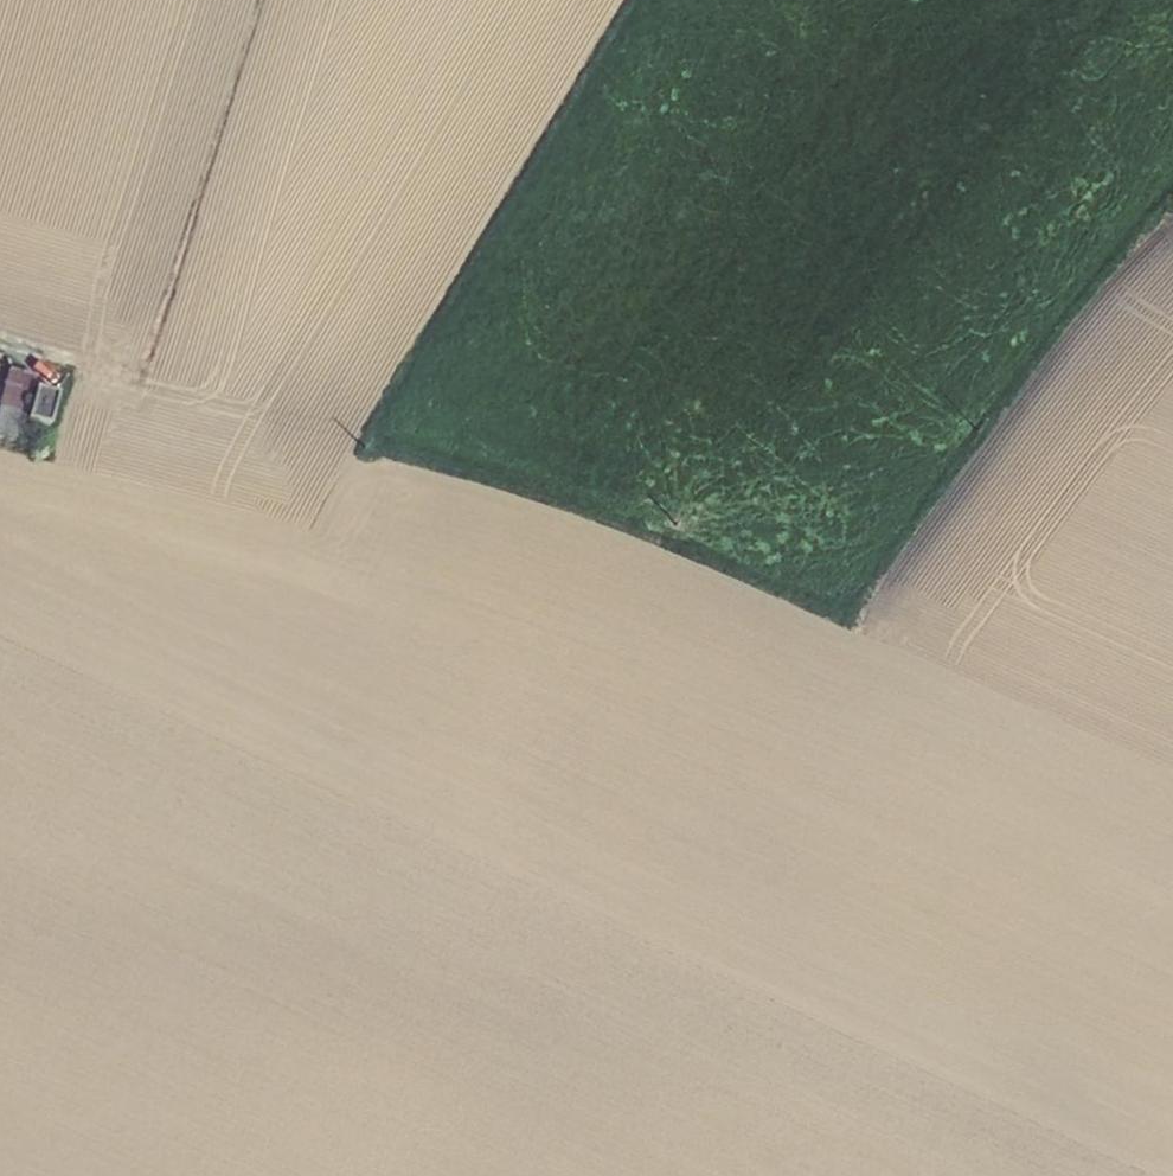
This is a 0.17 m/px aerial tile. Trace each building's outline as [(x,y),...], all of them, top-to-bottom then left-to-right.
[(8,371),(0,405),(0,439),(19,445),(35,380),(8,371)]
